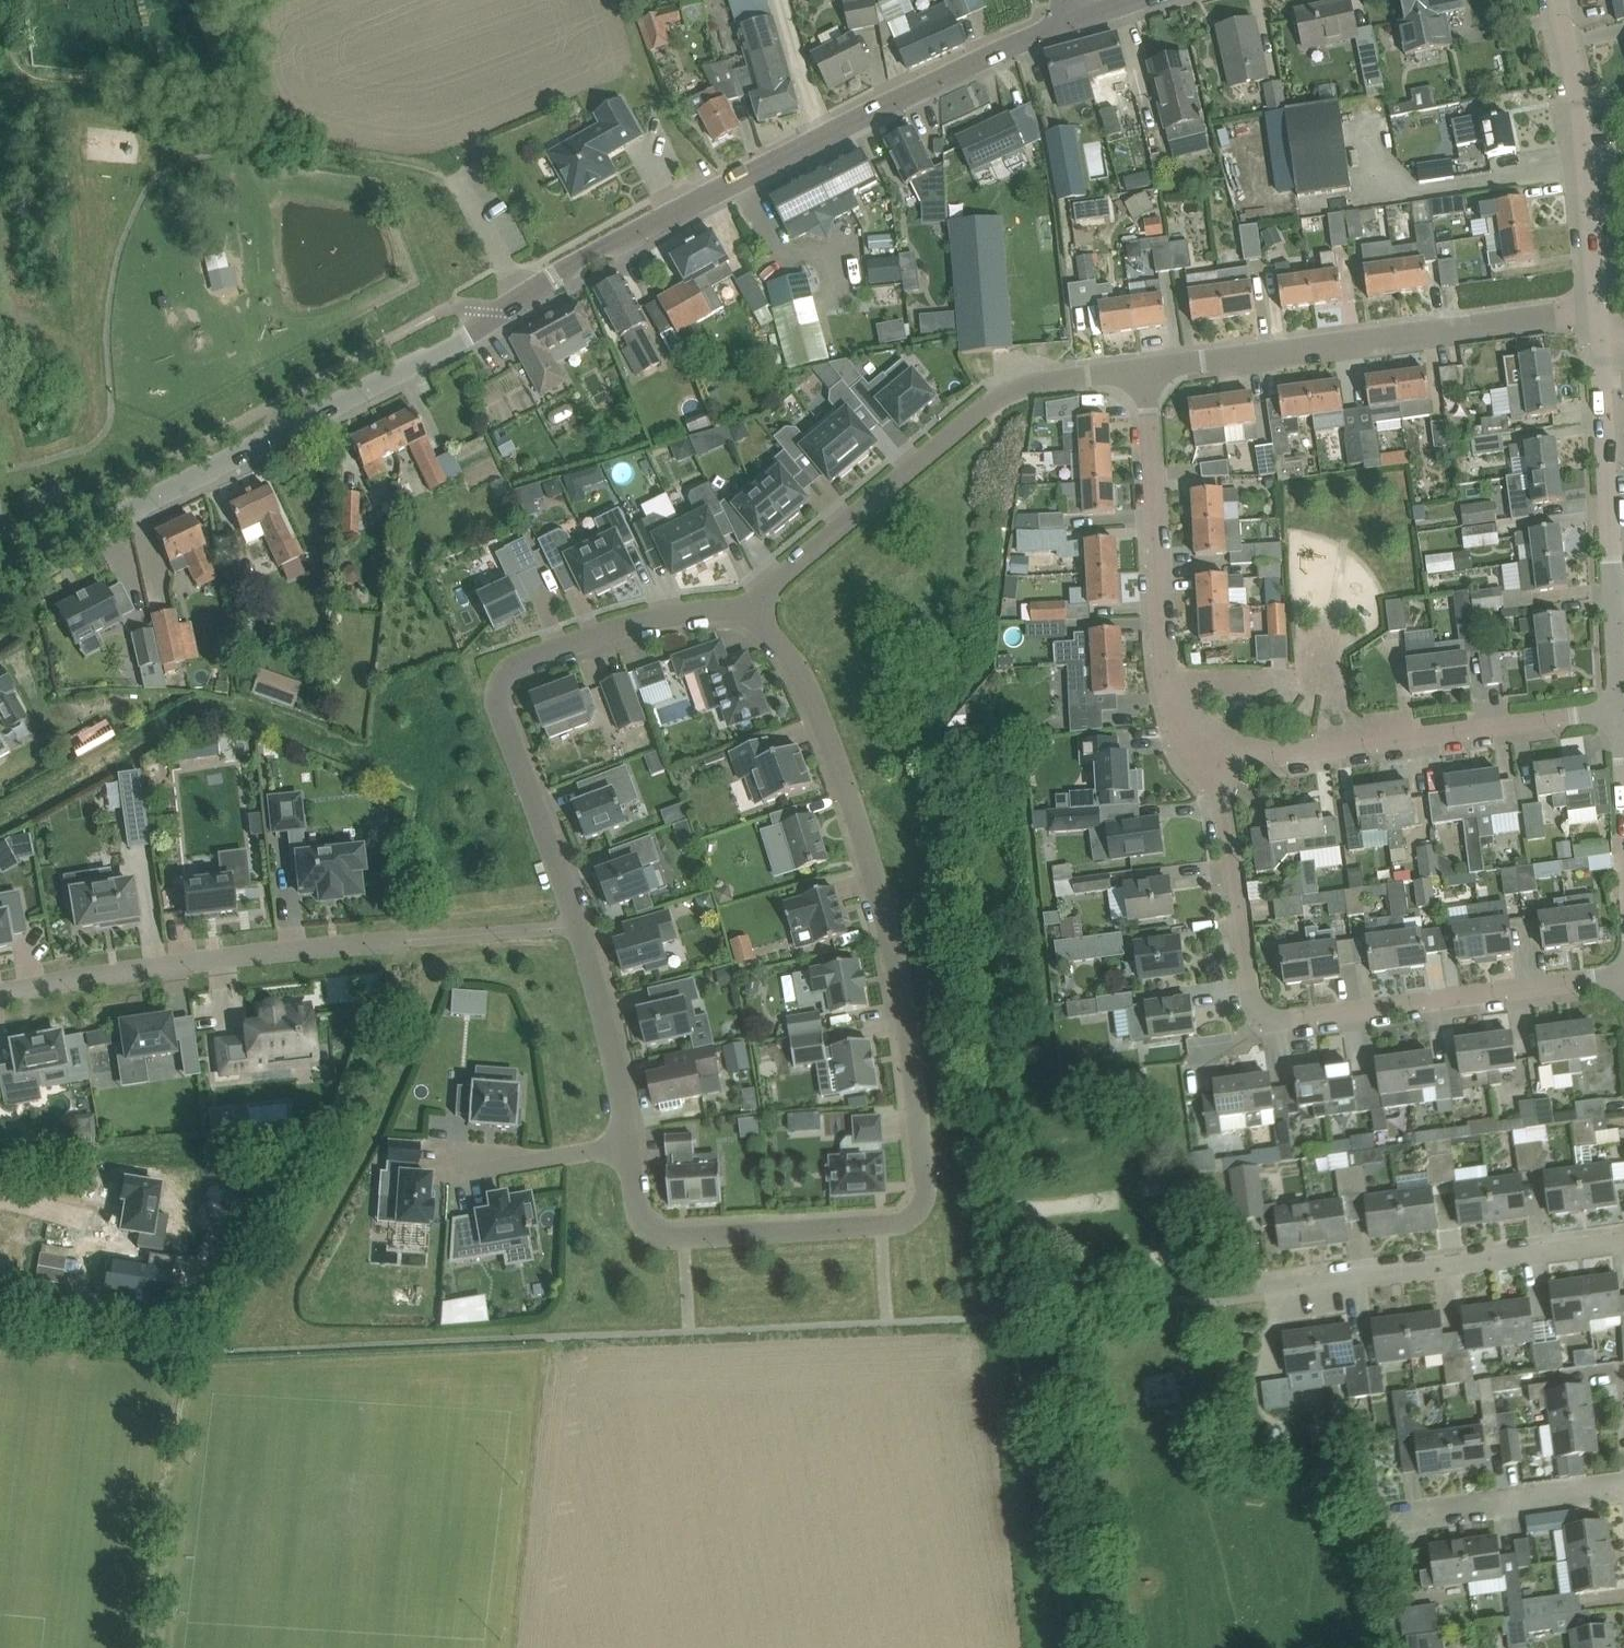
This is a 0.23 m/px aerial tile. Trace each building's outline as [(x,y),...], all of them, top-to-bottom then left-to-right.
[(687,25),(708,20),(703,0),(681,0),(687,25)] [(736,76),(743,97),(745,97),(746,97),(752,95),(760,123),(801,111),(768,0),(730,0),(751,72),(736,76)] [(814,56),(831,89),(870,69),(865,59),(852,32),(880,27),(875,0),(856,0),(843,2),(848,33),(850,38),(814,56)] [(880,5),(889,25),(900,50),(909,70),(966,45),(956,22),(972,15),(965,0),(945,0),(947,5),(919,18),(917,12),(901,19),(894,4),(909,2),(908,0),(879,0),(880,5)] [(1357,37),(1355,28),(1349,0),(1327,5),(1328,9),(1298,15),(1303,37),(1300,37),(1301,44),(1304,43),(1305,48),(1357,37)] [(1407,56),(1451,47),(1445,15),(1465,11),(1463,0),(1402,0),(1406,22),(1400,23),(1407,56)] [(1618,21),(1623,20),(1623,0),(1613,0),(1618,21)] [(638,19),(648,49),(649,51),(671,45),(660,12),(638,19)] [(1224,53),(1232,88),(1268,80),(1255,20),(1222,27),(1228,52),(1224,53)] [(1357,37),(1369,93),(1386,89),(1374,31),(1372,24),(1355,28),(1357,37)] [(1117,34),(1081,44),(1093,89),(1129,79),(1117,34)] [(1081,44),(1047,53),(1059,99),(1082,92),(1093,89),(1081,44)] [(1186,55),(1150,65),(1174,158),(1212,150),(1195,91),(1203,89),(1200,77),(1192,79),(1186,55)] [(684,104),(692,119),(701,114),(716,142),(741,128),(727,102),(743,97),(739,86),(736,76),(731,61),(704,68),(714,88),(684,104)] [(1264,85),(1270,111),(1286,107),(1281,81),(1264,85)] [(1434,86),(1412,90),(1415,102),(1390,107),(1392,116),(1438,108),(1434,86)] [(532,150),(558,158),(567,174),(563,177),(574,197),(616,173),(607,156),(643,136),(623,101),(595,116),(601,127),(551,154),(533,149),(532,150)] [(1287,111),(1299,197),(1353,189),(1341,103),(1287,111)] [(1117,107),(1102,112),(1108,137),(1123,133),(1117,107)] [(1457,146),(1485,141),(1488,157),(1516,151),(1509,117),(1496,120),(1495,112),(1452,121),(1457,146)] [(958,138),(974,172),(1024,149),(1009,115),(958,138)] [(1075,129),(1048,134),(1059,200),(1086,195),(1075,129)] [(893,140),(887,144),(908,187),(913,184),(923,205),(947,204),(945,165),(934,170),(915,130),(908,133),(907,130),(892,137),(893,140)] [(935,139),(935,154),(944,154),(944,139),(935,139)] [(859,206),(853,194),(878,181),(862,151),(771,197),(793,240),(859,206)] [(1452,160),(1418,165),(1420,183),(1455,178),(1452,160)] [(1149,172),(1138,175),(1142,188),(1152,185),(1149,172)] [(1125,201),(1135,220),(1156,209),(1146,190),(1125,201)] [(1432,200),(1435,217),(1470,213),(1467,195),(1432,200)] [(1487,219),(1490,236),(1531,229),(1526,199),(1496,204),(1496,205),(1481,208),(1483,220),(1487,219)] [(1109,200),(1074,205),(1076,222),(1112,218),(1109,200)] [(1348,212),(1352,240),(1365,238),(1360,210),(1348,212)] [(1330,215),(1334,247),(1349,245),(1344,213),(1330,215)] [(948,223),(951,249),(957,313),(959,330),(961,353),(1013,348),(1000,218),(948,223)] [(1161,218),(1145,220),(1147,237),(1163,235),(1161,218)] [(1416,245),(1392,248),(1399,294),(1424,290),(1421,263),(1437,261),(1432,224),(1414,227),(1416,245)] [(1259,225),(1242,227),(1246,261),(1263,259),(1259,225)] [(1284,244),(1277,228),(1263,235),(1269,250),(1284,244)] [(1490,236),(1486,236),(1488,253),(1490,266),(1535,259),(1531,229),(1490,236)] [(713,231),(671,255),(688,285),(660,301),(674,327),(678,334),(679,333),(724,308),(713,288),(733,276),(726,264),(730,261),(713,231)] [(895,236),(869,237),(870,250),(895,248),(895,236)] [(1189,240),(1169,243),(1169,244),(1173,269),(1193,266),(1189,240)] [(1442,246),(1445,260),(1464,257),(1461,242),(1442,246)] [(1399,294),(1392,248),(1391,243),(1362,247),(1365,268),(1365,269),(1369,298),(1399,294)] [(1140,244),(1127,245),(1128,259),(1142,257),(1140,244)] [(1169,244),(1154,246),(1158,271),(1173,269),(1169,244)] [(919,252),(903,252),(905,290),(921,289),(919,252)] [(1324,274),(1309,276),(1313,305),(1343,301),(1336,252),(1321,254),(1324,274)] [(207,258),(210,275),(209,275),(213,293),(237,287),(232,269),(227,271),(223,254),(207,258)] [(1077,258),(1082,284),(1097,281),(1092,255),(1077,258)] [(1443,261),(1439,261),(1442,287),(1460,285),(1456,259),(1443,261)] [(1291,262),(1277,264),(1283,310),(1313,305),(1309,276),(1293,278),(1291,262)] [(1249,267),(1219,272),(1225,318),(1257,313),(1253,284),(1252,284),(1249,267)] [(1219,272),(1187,276),(1193,322),(1225,318),(1219,272)] [(736,282),(754,313),(768,305),(750,274),(736,282)] [(807,275),(767,286),(789,369),(830,358),(820,323),(799,329),(793,305),(814,299),(807,275)] [(623,277),(597,292),(613,322),(618,319),(632,346),(625,351),(638,375),(661,363),(642,328),(648,324),(623,277)] [(1131,301),(1135,330),(1167,326),(1163,296),(1162,297),(1159,281),(1147,283),(1150,298),(1131,301)] [(1113,284),(1097,286),(1099,305),(1104,335),(1135,330),(1131,301),(1115,303),(1113,284)] [(660,301),(647,308),(672,353),(684,346),(679,333),(678,334),(674,327),(661,303),(660,301)] [(512,339),(529,370),(530,370),(542,393),(566,380),(554,358),(585,341),(579,331),(590,325),(578,303),(512,339)] [(957,313),(921,316),(923,333),(959,330),(957,313)] [(904,321),(878,326),(882,344),(907,339),(904,321)] [(1522,370),(1524,387),(1554,383),(1550,353),(1520,357),(1521,357),(1505,359),(1506,372),(1522,370)] [(848,361),(830,364),(837,373),(848,386),(850,388),(862,377),(848,361)] [(829,365),(812,369),(831,391),(843,381),(840,379),(830,367),(829,365)] [(1441,369),(1445,398),(1460,395),(1456,367),(1441,369)] [(1427,370),(1396,375),(1403,421),(1419,419),(1433,417),(1430,400),(1431,400),(1427,370)] [(864,381),(852,391),(864,406),(883,428),(894,419),(902,428),(936,399),(914,373),(895,388),(884,376),(870,388),(864,381)] [(1403,421),(1396,375),(1366,379),(1370,409),(1371,409),(1373,424),(1386,423),(1403,421)] [(837,410),(821,424),(856,466),(871,455),(868,452),(876,445),(852,416),(864,406),(852,391),(843,381),(831,391),(830,402),(837,410)] [(1340,382),(1309,386),(1314,416),(1316,433),(1346,428),(1344,414),(1340,382)] [(1524,387),(1509,389),(1513,418),(1529,416),(1529,417),(1558,413),(1554,383),(1524,387)] [(1283,418),(1270,420),(1274,444),(1278,477),(1279,481),(1307,477),(1304,457),(1287,459),(1287,455),(1294,454),(1291,436),(1298,435),(1296,418),(1314,416),(1309,386),(1279,391),(1283,418)] [(1253,394),(1221,399),(1225,427),(1243,425),(1245,442),(1258,440),(1256,422),(1257,422),(1253,394)] [(1081,398),(1047,404),(1048,423),(1064,422),(1065,434),(1081,433),(1082,451),(1111,449),(1110,418),(1085,419),(1081,398)] [(1225,427),(1221,399),(1189,403),(1193,432),(1194,432),(1197,448),(1227,443),(1225,427)] [(413,410),(381,425),(395,453),(410,446),(416,459),(431,451),(425,438),(426,438),(413,410)] [(1508,415),(1482,420),(1485,437),(1502,434),(1510,433),(1508,415)] [(1448,421),(1432,423),(1438,459),(1453,457),(1448,421)] [(745,424),(730,430),(736,443),(750,437),(745,424)] [(775,438),(796,463),(808,453),(832,482),(840,475),(842,478),(856,466),(821,424),(805,437),(798,429),(787,428),(782,432),(776,437),(775,438)] [(395,453),(381,425),(350,440),(363,468),(364,468),(371,481),(386,473),(380,460),(395,453)] [(772,429),(770,430),(776,437),(782,432),(780,430),(772,429)] [(1377,430),(1360,433),(1365,463),(1366,469),(1383,467),(1377,430)] [(1365,463),(1360,433),(1345,436),(1349,465),(1365,463)] [(1505,451),(1502,434),(1485,437),(1472,439),(1474,454),(1475,456),(1505,451)] [(702,435),(691,438),(699,457),(709,452),(702,435)] [(510,436),(496,443),(504,457),(517,450),(510,436)] [(1472,439),(1455,442),(1457,457),(1474,454),(1472,439)] [(1528,458),(1530,474),(1559,470),(1555,440),(1525,444),(1525,445),(1510,446),(1512,460),(1528,458)] [(1274,444),(1259,446),(1263,480),(1265,479),(1275,478),(1278,477),(1274,444)] [(1082,451),(1083,483),(1113,481),(1111,449),(1082,451)] [(804,473),(786,452),(774,462),(776,466),(755,484),(788,523),(800,513),(798,511),(809,502),(793,482),(804,473)] [(1056,467),(1072,465),(1071,452),(1054,453),(1055,454),(1048,454),(1049,465),(1055,465),(1056,467)] [(447,483),(462,475),(451,453),(436,460),(447,483)] [(420,468),(431,491),(447,483),(436,460),(420,468)] [(1231,475),(1229,461),(1202,465),(1204,476),(1231,475)] [(604,481),(600,467),(581,472),(586,487),(604,481)] [(1023,485),(1037,484),(1036,468),(1022,469),(1023,485)] [(1563,501),(1559,470),(1530,474),(1530,475),(1509,477),(1515,521),(1534,518),(1533,504),(1563,501)] [(1275,478),(1265,479),(1267,489),(1277,487),(1275,478)] [(558,479),(543,484),(549,499),(564,493),(558,479)] [(1113,481),(1083,483),(1084,501),(1069,502),(1069,515),(1085,514),(1085,515),(1115,513),(1113,481)] [(694,509),(679,516),(701,564),(728,551),(713,519),(725,513),(722,505),(710,483),(692,492),(690,499),(694,509)] [(776,534),(788,523),(755,484),(737,499),(734,496),(722,505),(725,513),(741,544),(756,533),(763,540),(774,531),(776,534)] [(265,485),(228,503),(248,546),(264,538),(278,568),(299,558),(265,485)] [(1193,492),(1195,524),(1225,522),(1224,504),(1241,503),(1240,490),(1223,491),(1223,490),(1193,492)] [(340,532),(357,533),(358,493),(341,492),(340,532)] [(1462,508),(1465,524),(1496,520),(1493,503),(1462,508)] [(602,534),(588,540),(612,589),(628,582),(626,578),(635,574),(622,547),(635,541),(620,509),(596,521),(602,534)] [(1040,519),(1041,531),(1066,529),(1065,514),(1040,515),(1040,519)] [(701,564),(679,516),(670,520),(656,515),(634,526),(648,553),(661,547),(675,576),(701,564)] [(1018,516),(1015,529),(1038,531),(1040,531),(1039,515),(1018,516)] [(191,517),(155,534),(175,575),(189,568),(198,588),(214,580),(211,574),(214,573),(202,548),(205,546),(191,517)] [(1225,522),(1195,524),(1197,556),(1227,554),(1227,551),(1229,551),(1242,551),(1242,547),(1240,521),(1225,522)] [(1462,530),(1465,549),(1499,544),(1496,526),(1462,530)] [(1530,532),(1515,534),(1517,548),(1520,548),(1522,563),(1535,562),(1564,558),(1560,527),(1530,531),(1530,532)] [(1038,531),(1036,557),(1051,556),(1051,545),(1066,544),(1066,529),(1041,531),(1040,531),(1038,531)] [(612,589),(588,540),(575,547),(569,534),(560,531),(540,541),(554,570),(571,562),(587,597),(597,592),(599,596),(612,589)] [(481,597),(496,629),(527,615),(520,601),(528,597),(518,576),(539,567),(527,540),(507,549),(507,550),(499,554),(509,576),(492,584),(495,591),(481,597)] [(1088,555),(1089,573),(1118,572),(1117,540),(1087,541),(1087,542),(1071,543),(1071,556),(1088,555)] [(1283,544),(1255,545),(1257,563),(1284,561),(1283,544)] [(1471,552),(1428,557),(1430,573),(1473,568),(1471,552)] [(1025,574),(1026,558),(1012,557),(1012,573),(1025,574)] [(1564,558),(1535,562),(1522,563),(1518,564),(1522,589),(1522,594),(1536,592),(1538,592),(1568,588),(1564,558)] [(1282,577),(1282,562),(1258,564),(1259,578),(1282,577)] [(1118,572),(1089,573),(1089,587),(1070,588),(1071,605),(1091,604),(1091,605),(1120,604),(1118,572)] [(1198,578),(1200,609),(1229,608),(1228,588),(1244,587),(1244,575),(1198,578)] [(102,585),(58,608),(77,645),(121,622),(119,618),(134,611),(121,585),(106,593),(102,585)] [(1504,588),(1473,591),(1476,610),(1506,607),(1504,588)] [(1453,593),(1458,628),(1476,625),(1471,591),(1453,593)] [(1067,600),(1031,603),(1032,622),(1059,620),(1068,620),(1067,600)] [(1386,602),(1390,632),(1407,630),(1404,600),(1386,602)] [(1270,637),(1287,636),(1285,605),(1268,606),(1270,637)] [(1200,609),(1202,642),(1250,639),(1248,607),(1232,608),(1229,608),(1200,609)] [(1520,608),(1503,611),(1504,620),(1521,617),(1520,608)] [(176,611),(151,616),(162,667),(164,667),(165,673),(177,671),(176,664),(200,659),(192,622),(179,625),(176,611)] [(1538,632),(1540,648),(1569,644),(1565,615),(1536,618),(1536,619),(1520,621),(1521,634),(1538,632)] [(1064,622),(1043,623),(1044,639),(1065,637),(1064,622)] [(131,634),(139,668),(160,664),(152,630),(131,634)] [(1076,634),(1077,665),(1123,662),(1122,630),(1092,632),(1092,633),(1076,634)] [(1465,641),(1435,645),(1441,691),(1470,688),(1465,641)] [(681,677),(698,672),(711,709),(723,705),(730,726),(768,713),(760,691),(765,690),(759,674),(755,675),(747,654),(728,661),(722,642),(674,658),(681,677)] [(1569,644),(1540,648),(1542,665),(1526,667),(1527,680),(1543,678),(1543,679),(1572,676),(1569,644)] [(1435,645),(1407,648),(1412,695),(1441,691),(1435,645)] [(1209,666),(1223,663),(1222,654),(1217,654),(1216,652),(1207,653),(1209,666)] [(1481,657),(1485,686),(1504,683),(1499,654),(1481,657)] [(1014,657),(999,657),(1000,669),(1014,668),(1014,657)] [(1077,665),(1069,665),(1069,683),(1070,710),(1086,710),(1087,714),(1104,714),(1103,711),(1119,710),(1118,695),(1125,694),(1123,662),(1077,665)] [(635,672),(642,690),(667,681),(661,663),(635,672)] [(302,684),(260,669),(252,694),(293,708),(302,684)] [(5,724),(7,729),(26,718),(11,693),(12,693),(0,671),(0,727),(5,724)] [(603,684),(621,731),(646,721),(628,674),(603,684)] [(536,714),(541,726),(543,725),(545,730),(569,721),(573,731),(592,724),(588,713),(598,710),(590,689),(580,692),(576,680),(533,696),(539,713),(536,714)] [(987,724),(985,703),(966,705),(967,726),(987,724)] [(952,730),(954,750),(989,746),(986,726),(952,730)] [(11,752),(0,733),(0,758),(11,752)] [(85,751),(78,738),(67,745),(75,757),(85,751)] [(216,738),(177,744),(180,762),(218,756),(216,738)] [(766,803),(813,785),(812,785),(799,747),(799,746),(773,756),(767,740),(769,739),(768,738),(730,752),(730,753),(732,753),(742,781),(756,776),(766,803)] [(1087,764),(1097,763),(1099,794),(1101,794),(1102,808),(1140,805),(1139,792),(1144,791),(1143,771),(1138,771),(1138,770),(1137,770),(1137,771),(1129,772),(1128,755),(1119,755),(1118,740),(1086,742),(1087,764)] [(631,757),(627,744),(619,748),(615,755),(618,763),(632,758),(631,757)] [(1590,759),(1563,763),(1569,812),(1596,808),(1611,806),(1609,770),(1591,772),(1590,759)] [(1569,812),(1563,763),(1534,767),(1539,797),(1553,795),(1555,809),(1568,807),(1568,812),(1569,812)] [(581,785),(587,801),(574,806),(587,839),(627,824),(620,806),(638,799),(626,768),(581,785)] [(1500,771),(1473,775),(1481,838),(1484,838),(1485,845),(1496,844),(1492,817),(1521,813),(1517,783),(1502,785),(1500,771)] [(1447,792),(1429,795),(1433,825),(1465,820),(1472,872),(1486,872),(1481,838),(1473,775),(1445,779),(1447,792)] [(1410,783),(1383,787),(1389,831),(1392,852),(1406,850),(1403,829),(1416,827),(1410,783)] [(1364,834),(1389,831),(1383,787),(1355,791),(1357,804),(1344,806),(1350,851),(1366,849),(1364,834)] [(1070,795),(1056,795),(1057,810),(1071,809),(1070,795)] [(359,871),(363,871),(361,849),(319,853),(318,849),(303,851),(300,829),(303,829),(300,796),(269,799),(272,832),(289,830),(294,876),(299,876),(301,900),(320,898),(320,902),(340,900),(339,896),(361,894),(359,871)] [(372,816),(392,815),(391,801),(371,802),(372,816)] [(668,823),(688,816),(683,802),(663,810),(668,823)] [(1529,840),(1546,838),(1542,803),(1524,806),(1529,840)] [(1322,806),(1294,810),(1300,854),(1341,848),(1337,818),(1324,820),(1322,806)] [(143,807),(124,810),(129,847),(149,844),(143,807)] [(788,836),(786,837),(790,851),(793,851),(799,869),(827,860),(813,816),(801,820),(797,807),(772,815),(776,828),(785,825),(788,836)] [(1048,811),(1049,833),(1093,830),(1103,828),(1102,808),(1071,809),(1057,810),(1048,811)] [(1300,854),(1294,810),(1267,814),(1269,827),(1251,829),(1257,873),(1276,870),(1274,857),(1288,855),(1300,854)] [(260,815),(248,816),(251,836),(263,835),(260,815)] [(1096,845),(1098,862),(1111,860),(1163,853),(1159,819),(1141,821),(1103,828),(1093,830),(1096,845)] [(674,825),(683,850),(697,845),(688,820),(674,825)] [(31,835),(8,840),(13,862),(35,857),(31,835)] [(599,873),(605,889),(601,890),(606,904),(610,902),(612,907),(651,893),(641,868),(660,861),(651,837),(611,852),(616,866),(599,873)] [(1045,866),(1059,865),(1056,838),(1042,840),(1045,866)] [(1609,841),(1573,846),(1575,860),(1589,858),(1590,858),(1590,856),(1611,853),(1609,841)] [(1573,859),(1571,842),(1557,843),(1559,860),(1573,859)] [(1438,845),(1419,848),(1423,878),(1442,876),(1438,845)] [(222,877),(182,881),(187,922),(203,920),(203,916),(235,912),(233,891),(249,889),(248,875),(244,853),(220,855),(222,877)] [(1590,858),(1592,872),(1613,869),(1612,853),(1611,853),(1590,856),(1590,858)] [(1575,860),(1563,862),(1564,871),(1591,868),(1589,858),(1575,860)] [(1301,863),(1305,896),(1320,894),(1315,861),(1301,863)] [(1564,871),(1563,862),(1519,867),(1522,893),(1538,891),(1536,875),(1564,871)] [(1518,868),(1475,874),(1476,884),(1504,880),(1506,896),(1522,893),(1518,868)] [(1362,869),(1348,871),(1351,890),(1365,888),(1362,869)] [(74,908),(77,928),(116,922),(117,926),(138,922),(131,882),(111,886),(109,876),(91,879),(90,874),(65,878),(71,909),(74,908)] [(1073,879),(1076,894),(1112,889),(1110,874),(1073,879)] [(1449,887),(1476,884),(1475,874),(1447,877),(1449,887)] [(1076,894),(1073,879),(1055,881),(1058,897),(1076,894)] [(1126,885),(1131,921),(1174,915),(1169,879),(1126,885)] [(1419,907),(1435,905),(1432,879),(1416,882),(1419,907)] [(1404,883),(1389,885),(1390,895),(1401,970),(1428,966),(1423,931),(1407,933),(1404,916),(1408,915),(1404,883)] [(1390,895),(1389,885),(1365,888),(1351,890),(1346,891),(1349,917),(1366,914),(1363,899),(1390,895)] [(734,901),(731,891),(724,887),(715,890),(719,905),(734,901)] [(803,898),(784,904),(793,933),(812,927),(817,943),(848,934),(834,888),(803,897),(803,898)] [(12,946),(10,936),(26,932),(18,892),(0,896),(0,948),(12,946)] [(1305,896),(1302,897),(1304,906),(1328,902),(1327,893),(1320,894),(1305,896)] [(697,899),(699,907),(708,912),(717,909),(712,894),(697,899)] [(1594,895),(1568,898),(1574,946),(1600,942),(1594,895)] [(1304,906),(1302,897),(1274,900),(1277,920),(1305,916),(1304,906)] [(1556,913),(1540,914),(1545,950),(1574,946),(1568,898),(1554,900),(1556,913)] [(1491,904),(1479,905),(1487,958),(1514,954),(1509,920),(1493,922),(1491,904)] [(1487,958),(1479,905),(1469,907),(1471,925),(1454,927),(1459,962),(1487,958)] [(669,966),(662,943),(677,939),(669,912),(648,918),(653,933),(617,943),(625,972),(646,966),(648,972),(669,966)] [(1379,937),(1368,938),(1372,973),(1401,970),(1393,917),(1378,919),(1379,937)] [(1063,941),(1073,940),(1085,938),(1082,918),(1061,920),(1063,941)] [(1307,929),(1309,946),(1314,981),(1341,978),(1337,943),(1335,931),(1319,933),(1318,927),(1307,929)] [(1085,938),(1073,940),(1075,952),(1087,950),(1087,953),(1125,948),(1123,933),(1085,938)] [(748,948),(745,937),(731,941),(737,964),(755,959),(752,947),(748,948)] [(1137,945),(1141,979),(1184,973),(1180,939),(1137,945)] [(1314,981),(1309,946),(1281,950),(1286,985),(1314,981)] [(864,989),(868,989),(865,975),(861,975),(859,962),(811,971),(816,995),(829,993),(833,1014),(867,1007),(864,989)] [(721,986),(735,983),(732,968),(717,971),(721,986)] [(640,1028),(644,1043),(647,1042),(648,1046),(694,1035),(690,1019),(695,1018),(691,1001),(698,999),(693,981),(651,991),(655,1008),(640,1011),(643,1028),(640,1028)] [(1097,998),(1100,1014),(1134,1009),(1132,993),(1097,998)] [(453,994),(452,1013),(483,1015),(484,996),(453,994)] [(1147,1004),(1151,1039),(1195,1033),(1190,998),(1147,1004)] [(1077,1002),(1067,1004),(1069,1018),(1078,1017),(1077,1002)] [(315,1064),(308,1008),(278,1012),(277,1010),(275,1008),(273,1007),(271,1006),(269,1007),(266,1008),(265,1009),(263,1011),(263,1014),(264,1024),(247,1026),(248,1039),(218,1043),(222,1074),(251,1070),(249,1059),(290,1053),(292,1067),(315,1064)] [(820,1013),(788,1018),(791,1037),(823,1032),(820,1013)] [(175,1054),(169,1017),(120,1024),(123,1045),(115,1046),(119,1070),(146,1066),(145,1058),(175,1054)] [(1593,1023),(1565,1026),(1570,1062),(1572,1075),(1582,1073),(1581,1060),(1597,1058),(1593,1023)] [(1542,1066),(1552,1064),(1554,1077),(1572,1075),(1570,1062),(1565,1026),(1538,1030),(1542,1066)] [(86,1061),(112,1060),(111,1029),(85,1030),(86,1061)] [(38,1039),(10,1044),(14,1065),(0,1068),(0,1077),(6,1109),(41,1102),(38,1088),(43,1087),(40,1075),(64,1070),(57,1030),(37,1034),(38,1039)] [(828,1061),(836,1060),(841,1094),(878,1089),(875,1069),(876,1069),(874,1054),(873,1054),(871,1041),(826,1049),(824,1033),(791,1038),(796,1067),(828,1061)] [(1512,1034),(1484,1037),(1491,1087),(1502,1085),(1501,1077),(1502,1077),(1501,1071),(1516,1069),(1512,1034)] [(1461,1077),(1489,1073),(1484,1037),(1457,1041),(1461,1077)] [(194,1039),(179,1041),(184,1077),(200,1075),(194,1039)] [(750,1069),(745,1043),(724,1047),(730,1074),(750,1069)] [(650,1076),(656,1106),(660,1105),(662,1111),(684,1107),(682,1100),(703,1096),(699,1079),(712,1076),(710,1064),(717,1063),(713,1047),(681,1054),(684,1069),(650,1076)] [(1432,1053),(1404,1057),(1411,1106),(1427,1104),(1425,1090),(1436,1089),(1439,1113),(1453,1111),(1451,1100),(1449,1080),(1446,1065),(1434,1066),(1432,1053)] [(1378,1074),(1365,1076),(1375,1133),(1388,1131),(1385,1109),(1411,1106),(1404,1057),(1377,1061),(1378,1074)] [(1351,1064),(1323,1068),(1330,1117),(1370,1111),(1365,1076),(1353,1078),(1351,1064)] [(1330,1117),(1323,1068),(1296,1072),(1300,1107),(1314,1105),(1316,1119),(1330,1117)] [(1270,1075),(1242,1079),(1249,1130),(1265,1128),(1263,1112),(1274,1111),(1270,1075)] [(745,1109),(757,1108),(756,1076),(744,1077),(745,1109)] [(1461,1078),(1449,1080),(1451,1100),(1464,1098),(1461,1078)] [(1249,1130),(1242,1079),(1215,1083),(1216,1096),(1203,1098),(1208,1135),(1249,1130)] [(457,1087),(455,1115),(471,1116),(470,1125),(514,1128),(514,1125),(519,1126),(520,1111),(515,1111),(516,1089),(473,1086),(473,1088),(457,1087)] [(1536,1101),(1540,1127),(1556,1124),(1555,1115),(1552,1099),(1536,1101)] [(1576,1103),(1577,1112),(1578,1122),(1593,1120),(1604,1118),(1606,1118),(1603,1099),(1576,1103)] [(232,1106),(209,1108),(211,1131),(234,1129),(232,1106)] [(1577,1112),(1555,1115),(1556,1124),(1572,1123),(1578,1122),(1577,1112)] [(819,1113),(789,1115),(791,1130),(820,1128),(819,1113)] [(744,1136),(761,1133),(758,1116),(740,1119),(744,1136)] [(828,1167),(829,1182),(833,1181),(834,1196),(886,1192),(884,1155),(883,1155),(882,1143),(883,1143),(882,1117),(855,1118),(856,1138),(863,1144),(864,1156),(832,1158),(832,1166),(828,1167)] [(1273,1118),(1279,1163),(1293,1161),(1288,1117),(1273,1118)] [(1604,1118),(1593,1120),(1595,1131),(1606,1129),(1604,1118)] [(1497,1133),(1496,1124),(1495,1119),(1457,1124),(1458,1128),(1455,1128),(1457,1138),(1497,1133)] [(1497,1133),(1514,1130),(1525,1129),(1524,1120),(1496,1124),(1497,1133)] [(1593,1120),(1572,1123),(1575,1148),(1592,1146),(1597,1146),(1595,1131),(1593,1120)] [(1540,1127),(1527,1129),(1533,1172),(1546,1171),(1542,1142),(1548,1142),(1546,1126),(1540,1127)] [(1437,1141),(1457,1138),(1455,1128),(1415,1134),(1416,1144),(1424,1143),(1437,1141)] [(1527,1129),(1514,1130),(1519,1174),(1533,1172),(1527,1129)] [(670,1168),(668,1168),(671,1206),(723,1203),(721,1164),(691,1166),(691,1154),(696,1154),(694,1134),(666,1136),(668,1156),(669,1156),(670,1168)] [(1416,1144),(1415,1134),(1404,1135),(1405,1145),(1416,1144)] [(1437,1142),(1439,1157),(1443,1184),(1457,1182),(1451,1140),(1437,1142)] [(1437,1141),(1424,1143),(1427,1158),(1439,1157),(1437,1142),(1437,1141)] [(1350,1142),(1334,1144),(1335,1155),(1352,1153),(1350,1142)] [(419,1145),(388,1143),(386,1172),(381,1172),(379,1196),(399,1197),(397,1225),(426,1226),(426,1224),(430,1224),(432,1204),(428,1204),(430,1176),(414,1175),(414,1165),(417,1165),(419,1145)] [(1334,1144),(1306,1148),(1308,1159),(1335,1155),(1334,1144)] [(1592,1146),(1575,1148),(1578,1170),(1583,1209),(1616,1205),(1610,1165),(1594,1167),(1592,1146)] [(1277,1153),(1253,1156),(1254,1166),(1258,1165),(1279,1163),(1277,1153)] [(1348,1156),(1353,1195),(1353,1196),(1368,1194),(1362,1154),(1348,1156)] [(1254,1166),(1253,1156),(1225,1159),(1226,1169),(1254,1166)] [(1353,1196),(1353,1195),(1350,1169),(1348,1156),(1336,1158),(1340,1198),(1353,1196)] [(1443,1184),(1439,1157),(1427,1158),(1430,1186),(1443,1184)] [(1260,1166),(1233,1170),(1240,1220),(1265,1217),(1260,1166)] [(1583,1209),(1578,1170),(1545,1174),(1550,1214),(1583,1209)] [(1521,1177),(1488,1182),(1494,1221),(1526,1217),(1521,1177)] [(1494,1221),(1488,1182),(1455,1186),(1461,1226),(1494,1221)] [(126,1204),(121,1234),(139,1236),(136,1249),(162,1254),(168,1219),(155,1217),(160,1189),(125,1183),(122,1203),(126,1204)] [(1066,1191),(1067,1210),(1122,1207),(1121,1189),(1066,1191)] [(1432,1190),(1399,1194),(1404,1234),(1437,1229),(1432,1190)] [(454,1221),(451,1262),(505,1253),(504,1242),(527,1238),(526,1231),(530,1230),(529,1228),(535,1227),(530,1194),(505,1198),(505,1194),(487,1197),(490,1211),(475,1214),(476,1218),(454,1221)] [(1404,1234),(1399,1194),(1366,1199),(1371,1238),(1404,1234)] [(1309,1207),(1315,1246),(1347,1241),(1342,1202),(1309,1207)] [(1276,1211),(1282,1250),(1315,1246),(1309,1207),(1276,1211)] [(105,1278),(101,1298),(134,1303),(141,1304),(141,1306),(168,1310),(171,1289),(169,1289),(174,1259),(149,1255),(147,1268),(112,1261),(110,1269),(112,1269),(110,1279),(105,1278)] [(36,1259),(34,1298),(60,1300),(62,1261),(36,1259)] [(1619,1298),(1616,1276),(1584,1281),(1591,1333),(1593,1333),(1592,1323),(1606,1321),(1607,1328),(1622,1326),(1622,1330),(1623,1359),(1623,1297),(1619,1298)] [(1591,1333),(1584,1281),(1551,1285),(1558,1338),(1591,1333)] [(62,1282),(60,1319),(82,1320),(84,1284),(62,1282)] [(452,1302),(452,1325),(470,1323),(470,1299),(452,1302)] [(1529,1301),(1496,1306),(1501,1347),(1534,1343),(1529,1301)] [(1496,1306),(1463,1310),(1468,1352),(1501,1347),(1496,1306)] [(1407,1318),(1412,1359),(1445,1354),(1449,1385),(1461,1383),(1457,1356),(1454,1334),(1442,1336),(1439,1314),(1407,1318)] [(1407,1318),(1373,1323),(1379,1363),(1412,1359),(1407,1318)] [(1350,1326),(1317,1331),(1325,1390),(1326,1389),(1323,1371),(1347,1368),(1350,1399),(1371,1396),(1367,1368),(1364,1346),(1353,1347),(1350,1326)] [(1290,1379),(1278,1381),(1282,1408),(1295,1406),(1294,1394),(1325,1390),(1317,1331),(1284,1335),(1290,1379)] [(1562,1343),(1547,1345),(1551,1371),(1565,1369),(1562,1343)] [(1551,1371),(1547,1345),(1534,1346),(1538,1373),(1551,1371)] [(1471,1354),(1457,1356),(1461,1383),(1475,1381),(1471,1354)] [(1381,1366),(1367,1368),(1371,1396),(1385,1394),(1381,1366)] [(1519,1375),(1492,1379),(1494,1394),(1522,1389),(1519,1375)] [(1481,1421),(1482,1428),(1499,1426),(1494,1394),(1492,1379),(1479,1381),(1484,1421),(1481,1421)] [(1282,1408),(1278,1381),(1263,1383),(1267,1410),(1282,1408)] [(1553,1426),(1592,1421),(1588,1387),(1563,1390),(1562,1382),(1529,1387),(1531,1402),(1539,1400),(1541,1411),(1550,1410),(1553,1426)] [(1393,1393),(1396,1420),(1410,1418),(1406,1391),(1393,1393)] [(1592,1421),(1553,1426),(1557,1458),(1566,1457),(1597,1453),(1592,1421)] [(1354,1442),(1373,1441),(1377,1440),(1375,1422),(1361,1424),(1352,1425),(1354,1442)] [(1259,1438),(1274,1449),(1284,1435),(1269,1425),(1259,1438)] [(1482,1428),(1449,1433),(1454,1472),(1487,1468),(1484,1446),(1482,1428)] [(1500,1433),(1504,1466),(1521,1463),(1517,1431),(1500,1433)] [(1454,1472),(1449,1433),(1416,1437),(1422,1477),(1454,1472)] [(1566,1457),(1557,1458),(1560,1478),(1569,1477),(1566,1457)] [(1567,1528),(1580,1526),(1578,1511),(1556,1514),(1557,1526),(1561,1529),(1567,1529),(1567,1528)] [(1536,1517),(1526,1518),(1528,1534),(1537,1533),(1536,1517)] [(1567,1529),(1571,1562),(1611,1556),(1606,1523),(1580,1526),(1567,1528),(1567,1529)] [(1497,1538),(1464,1542),(1469,1584),(1503,1580),(1502,1578),(1499,1556),(1497,1538)] [(1514,1541),(1516,1554),(1518,1569),(1519,1569),(1532,1567),(1528,1539),(1514,1541)] [(1469,1584),(1464,1542),(1431,1547),(1434,1570),(1437,1586),(1437,1589),(1469,1584)] [(1516,1554),(1499,1556),(1502,1578),(1506,1577),(1506,1581),(1520,1579),(1519,1569),(1518,1569),(1516,1554)] [(1611,1556),(1571,1562),(1575,1594),(1615,1589),(1611,1556)] [(1434,1570),(1420,1572),(1422,1588),(1437,1586),(1434,1570)] [(1508,1595),(1511,1622),(1525,1620),(1524,1606),(1522,1593),(1520,1579),(1506,1581),(1508,1595)] [(1550,1602),(1524,1606),(1525,1620),(1552,1616),(1550,1602)] [(1436,1605),(1422,1606),(1426,1634),(1439,1632),(1436,1605)] [(1403,1636),(1426,1634),(1422,1606),(1400,1609),(1403,1636)] [(1552,1616),(1525,1620),(1527,1633),(1554,1630),(1552,1616)] [(1502,1623),(1504,1636),(1513,1634),(1515,1647),(1523,1647),(1529,1647),(1527,1633),(1525,1620),(1511,1622),(1502,1623)] [(1574,1647),(1614,1647),(1612,1627),(1572,1633),(1574,1647)] [(1441,1632),(1407,1637),(1408,1647),(1444,1647),(1441,1632)]
